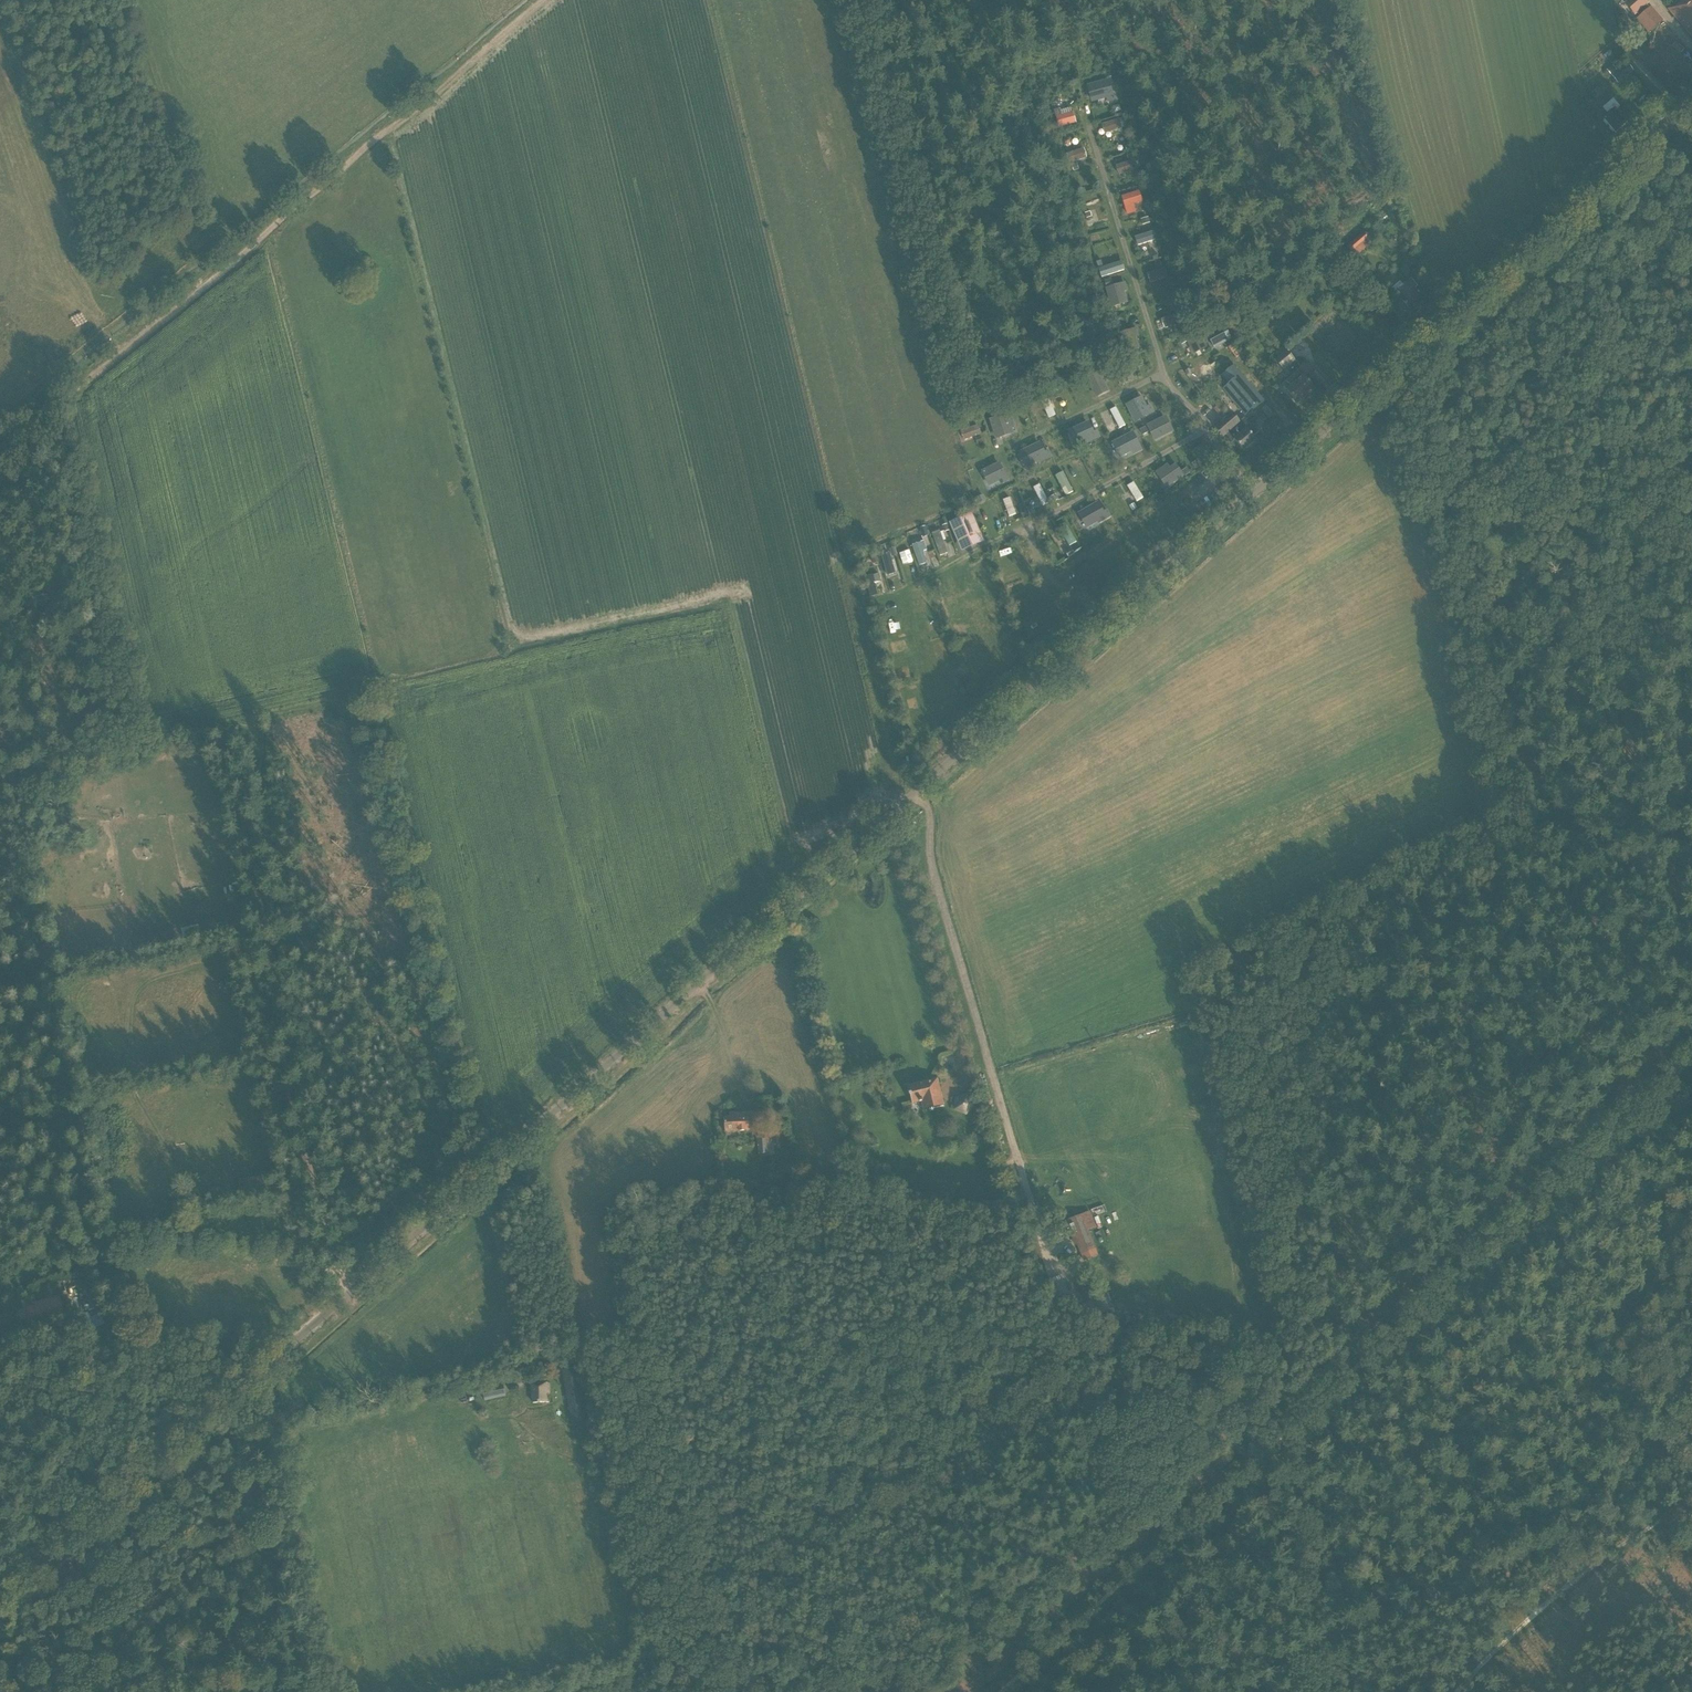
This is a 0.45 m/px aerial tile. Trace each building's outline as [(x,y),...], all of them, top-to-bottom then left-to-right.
[(1645,27),(1650,33),(1664,21),(1651,6),(1646,0),(1633,0),(1631,3),(1641,14),(1637,17),(1645,27)] [(1668,9),(1691,37),(1691,0),(1678,0),(1668,9)] [(1612,76),(1618,83),(1633,71),(1627,63),(1612,76)] [(1110,81),(1086,87),(1091,102),(1106,98),(1107,102),(1115,100),(1110,81)] [(1616,110),(1620,107),(1614,99),(1603,108),(1609,115),(1603,119),(1615,133),(1627,123),(1616,110)] [(1059,128),(1076,123),(1073,111),(1055,116),(1059,128)] [(1122,128),(1119,118),(1101,124),(1104,134),(1122,128)] [(1066,153),(1069,163),(1086,158),(1084,148),(1066,153)] [(1116,165),(1119,175),(1136,169),(1133,160),(1116,165)] [(1125,192),(1137,190),(1136,183),(1124,185),(1125,192)] [(1121,196),(1127,215),(1136,212),(1133,205),(1142,202),(1138,191),(1121,196)] [(1087,226),(1089,233),(1107,228),(1105,221),(1087,226)] [(1134,237),(1137,245),(1155,240),(1152,231),(1134,237)] [(1346,246),(1355,257),(1372,243),(1363,232),(1346,246)] [(1098,268),(1101,278),(1125,270),(1121,260),(1098,268)] [(1164,267),(1146,273),(1150,283),(1167,277),(1164,267)] [(1423,298),(1415,289),(1417,287),(1411,279),(1395,293),(1401,300),(1402,301),(1399,303),(1399,306),(1403,311),(1406,312),(1409,309),(1410,310),(1423,298)] [(1104,288),(1110,307),(1128,302),(1125,292),(1128,291),(1125,282),(1104,288)] [(1365,288),(1384,308),(1389,303),(1370,283),(1365,288)] [(1153,297),(1169,291),(1166,285),(1151,291),(1153,297)] [(1164,328),(1181,323),(1178,313),(1161,319),(1164,328)] [(1137,314),(1116,320),(1118,329),(1139,324),(1137,314)] [(1140,349),(1136,337),(1140,336),(1137,327),(1115,334),(1121,355),(1140,349)] [(1224,327),(1207,335),(1214,348),(1230,339),(1224,327)] [(1188,340),(1196,353),(1207,347),(1199,333),(1188,340)] [(1286,350),(1274,360),(1284,371),(1296,360),(1286,350)] [(1122,365),(1112,369),(1120,386),(1129,381),(1122,365)] [(1263,401),(1234,367),(1224,376),(1253,410),(1263,401)] [(1109,391),(1099,371),(1086,378),(1096,398),(1109,391)] [(1268,387),(1260,394),(1269,404),(1277,397),(1268,387)] [(1075,388),(1075,397),(1086,396),(1086,388),(1075,388)] [(1125,404),(1135,422),(1155,412),(1151,404),(1146,406),(1141,396),(1125,404)] [(1041,401),(1048,418),(1056,415),(1050,398),(1041,401)] [(1268,411),(1276,420),(1287,411),(1278,402),(1268,411)] [(1029,403),(1022,406),(1027,426),(1035,424),(1029,403)] [(1109,410),(1119,428),(1125,425),(1115,407),(1109,410)] [(1010,412),(988,419),(995,439),(1014,433),(1012,427),(1015,426),(1010,412)] [(1251,426),(1244,418),(1240,422),(1233,413),(1215,428),(1223,437),(1226,434),(1233,442),(1234,440),(1244,451),(1256,440),(1247,429),(1251,426)] [(1146,425),(1154,441),(1173,431),(1165,415),(1146,425)] [(1089,421),(1067,430),(1074,448),(1100,437),(1097,430),(1093,431),(1089,421)] [(959,431),(962,441),(980,434),(977,425),(959,431)] [(1059,453),(1067,450),(1060,431),(1052,435),(1059,453)] [(1111,442),(1120,461),(1142,450),(1133,431),(1111,442)] [(1040,441),(1018,451),(1026,469),(1051,457),(1048,450),(1044,451),(1040,441)] [(1200,465),(1213,456),(1204,442),(1191,451),(1200,465)] [(1000,447),(1001,453),(1012,452),(1011,445),(1000,447)] [(1108,451),(1100,454),(1109,476),(1117,473),(1108,451)] [(1092,484),(1100,480),(1089,459),(1081,463),(1092,484)] [(999,462),(981,471),(988,487),(998,482),(1000,485),(1008,481),(999,462)] [(1167,463),(1155,472),(1165,487),(1183,475),(1175,463),(1170,467),(1167,463)] [(1149,471),(1142,475),(1152,490),(1159,486),(1149,471)] [(1062,472),(1055,476),(1064,496),(1072,492),(1062,472)] [(1133,482),(1126,486),(1137,502),(1143,498),(1133,482)] [(1039,484),(1033,488),(1042,506),(1048,503),(1039,484)] [(1154,492),(1160,496),(1165,491),(1158,486),(1154,492)] [(1002,500),(1009,517),(1016,514),(1009,497),(1002,500)] [(1103,511),(1098,501),(1077,513),(1087,530),(1111,516),(1107,509),(1103,511)] [(990,509),(994,521),(990,522),(992,529),(1001,526),(996,507),(990,509)] [(949,522),(961,551),(984,542),(972,512),(949,522)] [(1060,529),(1069,546),(1076,542),(1067,525),(1060,529)] [(946,531),(936,532),(937,553),(947,552),(946,531)] [(919,566),(930,562),(924,540),(912,543),(919,566)] [(950,556),(956,555),(953,543),(947,545),(950,556)] [(913,572),(908,547),(899,548),(903,573),(913,572)] [(892,551),(883,553),(888,574),(896,572),(892,551)] [(875,567),(881,565),(878,554),(871,556),(875,567)] [(989,561),(981,563),(984,577),(992,575),(989,561)] [(1038,570),(1045,581),(1056,575),(1049,564),(1038,570)] [(1013,591),(1017,602),(1023,601),(1019,589),(1013,591)] [(1022,619),(1032,615),(1027,603),(1017,607),(1022,619)] [(895,637),(890,639),(893,651),(898,649),(895,637)] [(912,1104),(913,1103),(913,1102),(919,1100),(920,1102),(924,1101),(926,1110),(925,1110),(925,1111),(930,1110),(933,1111),(934,1108),(944,1106),(937,1079),(908,1086),(912,1104)] [(954,1097),(953,1110),(966,1115),(975,1104),(968,1093),(954,1097)] [(758,1111),(731,1113),(731,1117),(725,1117),(725,1132),(753,1130),(752,1121),(758,1120),(758,1111)] [(774,1146),(781,1146),(780,1134),(757,1136),(758,1156),(775,1155),(774,1146)] [(773,1165),(774,1175),(790,1174),(788,1163),(777,1164),(773,1165)] [(746,1181),(746,1187),(740,1187),(740,1195),(760,1194),(760,1181),(746,1181)] [(1092,1227),(1088,1215),(1067,1223),(1074,1240),(1076,1239),(1082,1253),(1095,1248),(1087,1229),(1092,1227)] [(85,1294),(87,1299),(82,1301),(86,1311),(78,1313),(80,1320),(84,1319),(87,1330),(101,1326),(97,1314),(101,1313),(93,1291),(85,1294)] [(586,1414),(575,1364),(561,1367),(572,1417),(586,1414)] [(549,1383),(531,1384),(533,1403),(550,1402),(549,1383)] [(554,1400),(553,1413),(564,1414),(564,1401),(554,1400)]
